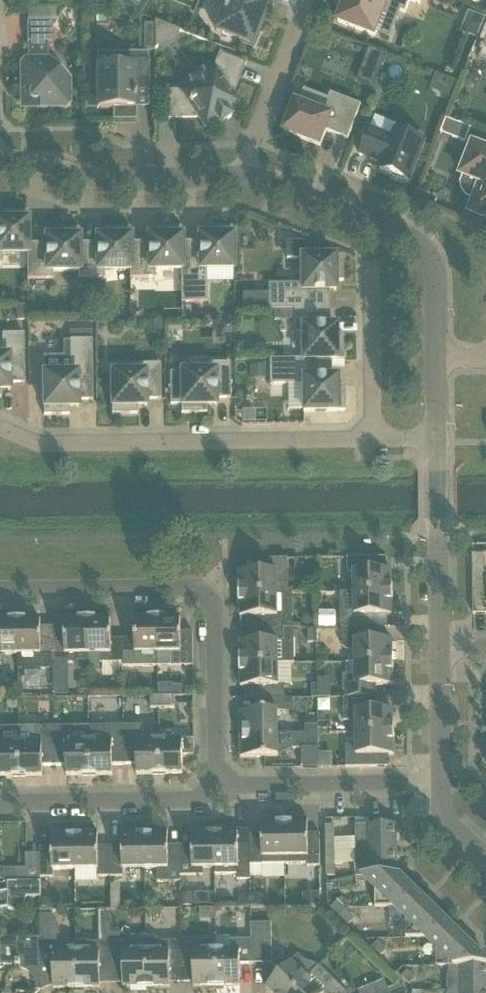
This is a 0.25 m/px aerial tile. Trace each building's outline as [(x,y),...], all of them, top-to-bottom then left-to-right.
[(252,47),(261,24),(257,23),(265,3),(258,0),(223,0),(227,2),(216,32),(238,40),(238,41),(252,47)] [(387,7),(406,14),(410,2),(420,5),(422,0),(343,0),(341,5),(344,7),(338,23),(375,38),(387,7)] [(469,13),(465,24),(481,30),(485,19),(469,13)] [(154,49),(155,50),(158,49),(158,50),(179,36),(178,34),(181,32),(154,22),(154,25),(154,49)] [(27,111),(66,111),(71,105),(71,80),(49,59),(48,59),(48,44),(52,43),(51,24),(27,24),(27,58),(25,58),(19,64),(19,102),(27,111)] [(144,25),(144,49),(154,49),(154,25),(144,25)] [(369,48),(358,79),(375,85),(386,54),(369,48)] [(97,68),(97,110),(134,109),(134,101),(135,101),(135,97),(134,97),(134,85),(149,84),(149,59),(148,53),(121,54),(121,68),(97,68)] [(198,118),(205,129),(216,121),(219,126),(231,118),(228,113),(239,105),(232,95),(243,66),(245,66),(246,64),(219,53),(218,56),(220,56),(214,72),(205,79),(201,74),(189,82),(193,87),(183,94),(183,93),(170,94),(170,92),(167,92),(167,121),(170,121),(170,119),(198,118)] [(284,133),(321,147),(327,132),(348,140),(362,106),(331,94),(327,106),(319,103),(315,111),(296,103),(295,106),(292,106),(287,117),(290,118),(284,133)] [(459,125),(453,139),(465,143),(471,129),(459,125)] [(367,138),(360,156),(382,165),(380,171),(390,174),(391,178),(402,182),(405,181),(409,182),(416,163),(425,142),(396,130),(393,138),(370,129),(367,138)] [(485,219),(485,150),(473,145),(461,177),(463,177),(461,184),(462,192),(467,198),(474,201),(469,212),(485,219)] [(1,263),(1,255),(27,255),(28,255),(27,245),(28,245),(28,212),(2,213),(2,220),(0,221),(0,263),(1,263)] [(129,271),(129,279),(155,279),(155,271),(181,271),(181,243),(182,243),(181,228),(156,229),(156,237),(147,237),(147,243),(130,243),(130,271),(129,271)] [(181,271),(181,304),(207,303),(206,270),(233,270),(233,248),(233,228),(207,228),(207,236),(198,236),(198,243),(182,243),(181,243),(181,271)] [(78,272),(78,280),(104,279),(104,272),(129,271),(130,271),(130,243),(130,229),(105,229),(105,237),(96,237),(96,244),(79,244),(78,244),(79,272),(78,272)] [(27,255),(27,280),(53,280),(52,272),(78,272),(79,272),(78,244),(79,244),(79,230),(54,230),(54,238),(45,238),(45,245),(28,245),(27,245),(28,255),(27,255)] [(268,285),(268,311),(274,311),(293,311),(293,310),(329,309),(329,291),(335,291),(335,282),(343,282),(343,257),(333,257),(300,243),(286,243),(286,260),(301,260),(301,285),(268,285)] [(266,306),(266,292),(242,293),(242,307),(266,306)] [(17,306),(17,321),(26,321),(26,306),(17,306)] [(274,311),(274,322),(294,321),(294,334),(302,334),(302,360),(302,361),(330,360),(330,361),(344,361),(344,335),(336,335),(336,327),(329,327),(329,309),(293,310),(293,311),(274,311)] [(138,311),(131,311),(131,322),(141,322),(141,314),(138,311)] [(109,314),(99,314),(99,323),(110,323),(109,314)] [(161,323),(146,323),(146,337),(161,336),(161,323)] [(233,323),(220,323),(220,336),(233,336),(233,323)] [(68,326),(69,338),(91,338),(91,326),(68,326)] [(1,399),(0,391),(9,391),(9,384),(24,384),(24,334),(2,335),(2,345),(0,345),(0,399),(1,399)] [(43,374),(43,416),(69,416),(69,408),(78,408),(78,401),(93,401),(92,341),(70,341),(70,374),(43,374)] [(302,360),(269,360),(269,386),(288,386),(302,386),(303,411),(303,413),(345,412),(344,387),(337,387),(330,387),(330,378),(330,361),(330,360),(302,361),(302,360)] [(181,406),(181,415),(207,414),(207,407),(216,406),(215,400),(230,400),(230,364),(208,364),(208,372),(170,373),(170,406),(181,406)] [(111,373),(112,416),(137,415),(137,408),(146,407),(146,401),(161,401),(160,365),(138,365),(138,373),(111,373)] [(249,367),(249,380),(265,380),(265,367),(249,367)] [(485,576),(485,556),(473,556),(474,615),(485,615),(485,576)] [(239,587),(239,595),(287,595),(287,559),(260,560),(260,572),(240,573),(240,587),(239,587)] [(354,573),(355,593),(393,593),(393,585),(392,585),(392,571),(371,571),(371,559),(348,559),(348,573),(354,573)] [(342,616),(342,629),(360,629),(360,617),(372,617),(392,616),(392,602),(393,602),(393,593),(355,593),(354,616),(342,616)] [(261,618),(261,630),(283,629),(293,629),(292,594),(287,595),(239,595),(239,604),(240,604),(241,618),(261,618)] [(324,617),(317,617),(317,628),(329,628),(329,622),(324,617)] [(123,664),(123,668),(158,667),(158,654),(158,618),(149,618),(149,620),(135,620),(135,640),(123,640),(123,664)] [(158,654),(158,667),(194,667),(193,632),(181,632),(181,619),(167,619),(167,618),(158,618),(158,654)] [(76,668),(85,673),(88,671),(88,619),(79,619),(79,620),(65,621),(65,641),(53,641),(53,665),(75,664),(76,668)] [(101,670),(101,677),(123,677),(123,664),(123,640),(111,640),(111,620),(97,620),(97,619),(88,619),(88,671),(89,671),(101,670)] [(6,665),(6,656),(18,656),(18,620),(9,620),(9,621),(0,621),(0,665),(6,665)] [(27,620),(18,620),(18,656),(18,670),(54,670),(53,665),(53,641),(41,641),(41,621),(27,621),(27,620)] [(355,651),(355,664),(394,663),(394,655),(393,655),(392,641),(377,641),(376,628),(360,629),(342,629),(342,647),(346,651),(355,651)] [(241,657),(240,657),(240,665),(278,665),(292,664),(294,664),(294,642),(283,642),(283,629),(261,630),(261,642),(241,642),(241,657)] [(316,645),(316,630),(307,630),(308,645),(316,645)] [(345,692),(345,699),(372,698),(372,687),(393,686),(393,672),(394,672),(394,663),(355,664),(347,664),(347,675),(344,675),(343,692),(345,692)] [(278,665),(240,665),(240,674),(241,674),(241,688),(262,688),(262,700),(285,699),(285,686),(277,686),(278,665)] [(151,697),(151,709),(175,709),(175,697),(151,697)] [(115,698),(109,705),(115,712),(122,704),(115,698)] [(356,722),(356,734),(395,733),(395,725),(394,725),(393,711),(372,711),(372,698),(345,699),(344,699),(344,722),(356,722)] [(240,712),(241,735),(278,735),(278,713),(285,713),(294,712),(294,699),(285,700),(285,699),(262,700),(262,712),(240,712)] [(137,766),(137,776),(160,775),(159,741),(143,741),(143,726),(124,727),(125,766),(137,766)] [(319,726),(305,726),(305,734),(292,734),(293,750),(319,749),(319,726)] [(89,727),(54,728),(55,767),(67,767),(67,777),(90,776),(89,727)] [(124,727),(89,727),(90,776),(113,776),(113,766),(125,766),(124,727)] [(20,777),(19,742),(3,743),(3,728),(0,728),(0,778),(20,777)] [(19,742),(20,777),(43,777),(43,767),(55,767),(54,728),(35,728),(20,728),(20,742),(19,742)] [(346,746),(346,769),(378,768),(378,767),(373,767),(373,756),(394,756),(394,742),(395,742),(395,733),(356,734),(357,746),(346,746)] [(278,735),(241,735),(241,758),(266,758),(279,758),(293,750),(292,734),(278,735)] [(159,741),(160,775),(183,775),(183,757),(195,757),(194,740),(159,741)] [(250,852),(250,866),(285,865),(285,858),(285,820),(262,820),(262,842),(250,842),(250,852)] [(320,867),(320,861),(320,841),(308,842),(308,820),(285,820),(285,858),(285,865),(307,865),(307,867),(320,867)] [(396,826),(356,827),(356,853),(396,852),(396,826)] [(326,827),(327,853),(335,853),(334,827),(326,827)] [(180,877),(181,877),(204,876),(204,869),(215,869),(215,831),(192,831),(192,853),(180,853),(180,877)] [(238,875),(238,880),(251,880),(250,866),(250,852),(238,853),(238,831),(215,831),(215,869),(216,869),(216,875),(238,875)] [(110,854),(110,878),(124,877),(124,870),(145,870),(145,832),(122,832),(122,854),(110,854)] [(157,870),(157,883),(181,882),(181,877),(180,877),(180,853),(168,854),(168,832),(145,832),(145,870),(157,870)] [(40,855),(40,879),(54,878),(54,871),(75,871),(75,833),(52,833),(52,855),(40,855)] [(97,870),(97,878),(110,878),(110,854),(98,854),(98,833),(75,833),(75,871),(97,870)] [(396,852),(356,853),(356,878),(361,878),(361,877),(397,877),(396,852)] [(327,853),(328,876),(335,876),(335,853),(327,853)] [(26,870),(4,870),(4,884),(8,884),(41,883),(40,879),(40,855),(26,855),(26,870)] [(397,877),(361,877),(361,878),(375,892),(376,909),(392,908),(430,907),(399,877),(397,877)] [(8,910),(20,915),(28,898),(41,898),(41,883),(8,884),(8,893),(0,894),(0,911),(8,910)] [(252,894),(251,907),(264,907),(264,900),(259,895),(252,894)] [(319,894),(303,894),(303,907),(320,907),(319,894)] [(183,895),(183,906),(194,906),(193,895),(183,895)] [(239,902),(239,908),(250,908),(250,897),(243,897),(239,902)] [(43,909),(54,909),(54,904),(49,898),(43,898),(43,909)] [(331,909),(349,926),(354,919),(338,902),(331,909)] [(392,908),(406,922),(406,938),(422,938),(422,937),(460,937),(430,907),(392,908)] [(54,978),(54,989),(77,989),(76,951),(64,951),(63,943),(57,922),(56,922),(54,916),(41,916),(41,940),(39,940),(40,978),(54,978)] [(251,940),(252,965),(273,964),(272,924),(252,924),(252,925),(252,935),(252,940),(251,940)] [(111,929),(111,940),(120,940),(120,929),(111,929)] [(193,966),(194,987),(217,987),(216,935),(206,939),(206,941),(181,941),(182,966),(193,966)] [(216,935),(217,987),(240,987),(240,965),(252,965),(251,940),(231,941),(231,937),(217,938),(217,935),(216,935)] [(146,952),(147,988),(170,988),(170,966),(182,966),(181,941),(162,942),(156,936),(146,936),(146,952)] [(422,937),(422,938),(436,952),(436,968),(448,968),(448,967),(485,966),(485,962),(460,937),(422,937)] [(2,967),(2,965),(16,965),(16,968),(21,968),(21,966),(27,968),(31,970),(35,973),(35,974),(39,974),(39,978),(40,978),(39,940),(18,940),(1,940),(0,940),(0,967),(2,967)] [(76,951),(77,989),(101,989),(100,967),(112,967),(111,942),(77,942),(77,951),(76,951)] [(131,942),(111,942),(112,967),(123,966),(124,988),(147,988),(146,952),(131,952),(131,942)] [(374,951),(380,957),(387,951),(378,942),(372,948),(374,951)] [(271,992),(295,992),(308,979),(307,979),(297,969),(305,961),(298,955),(281,974),(267,988),(271,992)] [(347,992),(320,966),(307,979),(308,979),(295,992),(347,992)] [(448,967),(448,968),(448,992),(485,992),(485,966),(448,967)] [(410,985),(416,979),(408,971),(402,977),(410,985)]
